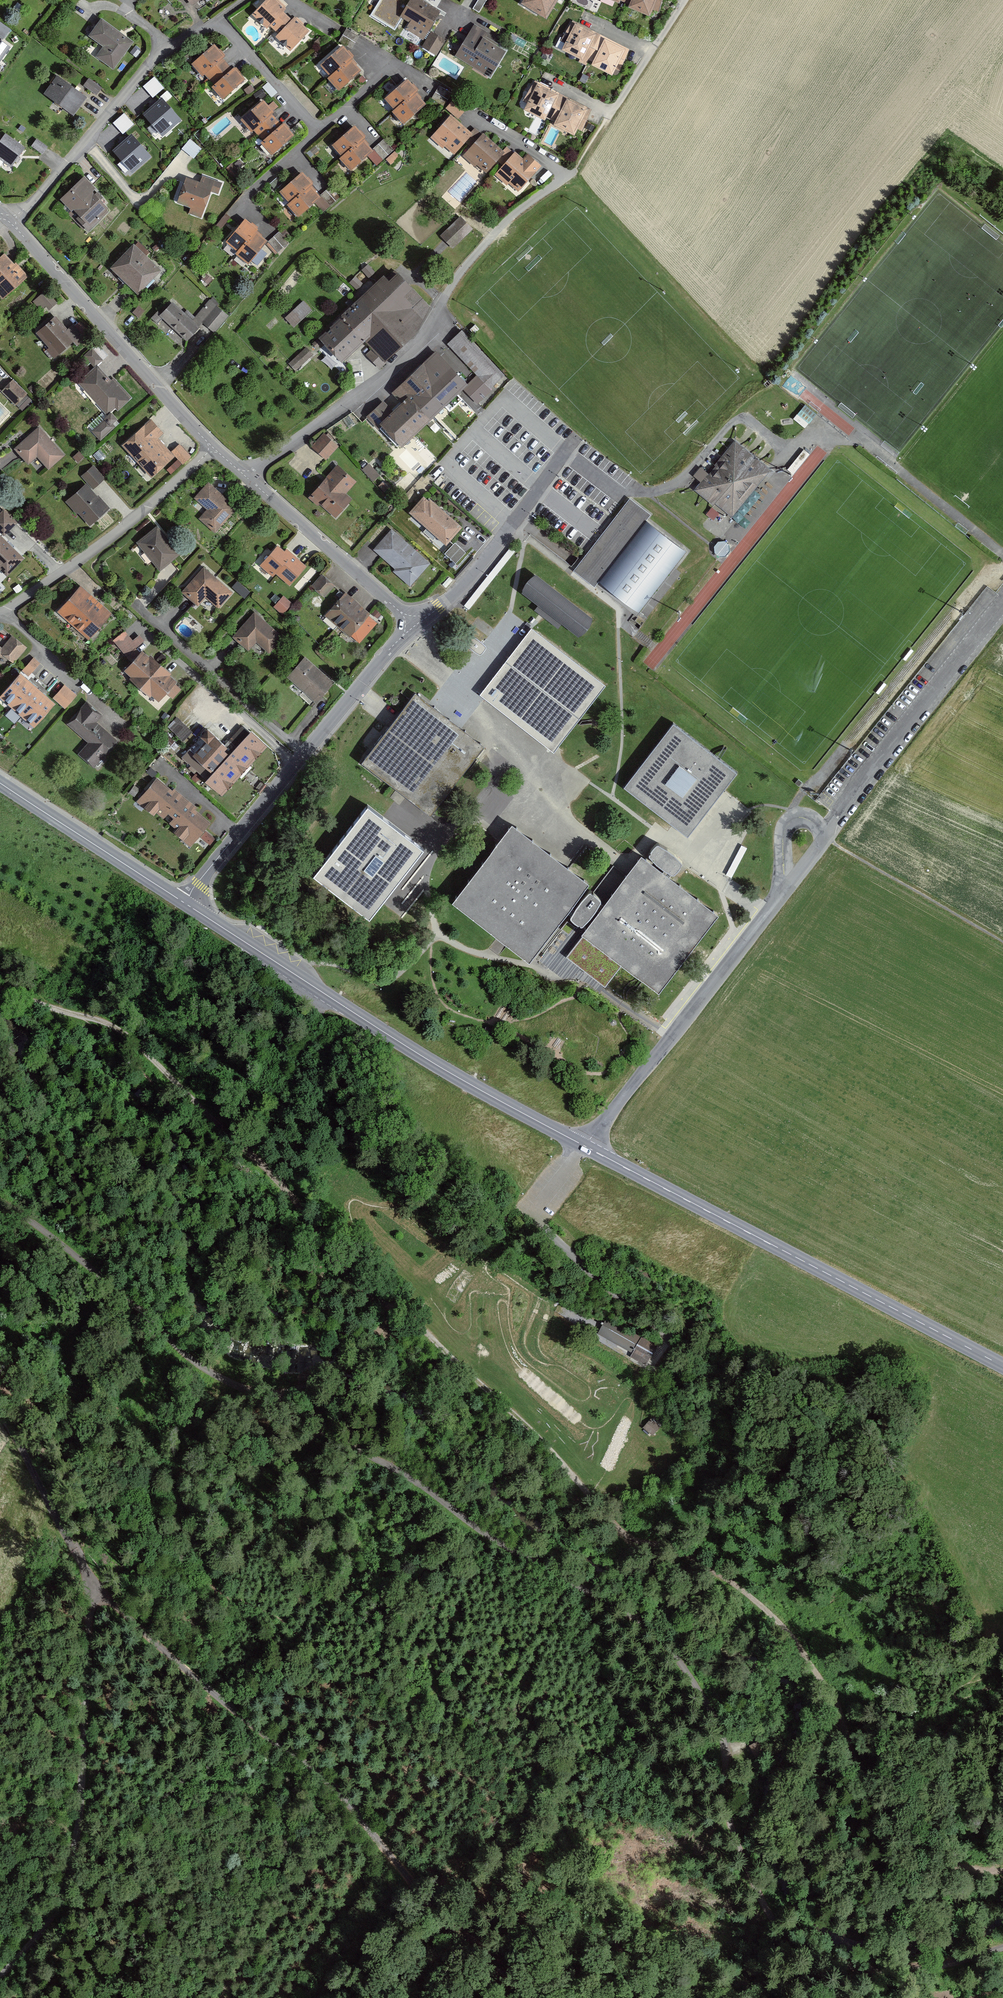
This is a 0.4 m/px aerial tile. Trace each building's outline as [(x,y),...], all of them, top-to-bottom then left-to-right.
[(276,0),(267,0),(253,15),(267,28),(269,25),(273,28),(285,15),(282,12),(285,9),(276,0)] [(423,40),(434,22),(439,13),(418,0),(410,0),(401,16),(410,22),(406,29),(423,40)] [(487,0),(478,0),(473,9),(480,13),(487,0)] [(522,3),(546,17),(556,0),(524,0),(522,3)] [(623,2),(629,5),(629,7),(650,16),(653,8),(654,8),(659,10),(662,0),(624,0),(623,2)] [(290,49),(308,31),(294,18),(291,21),(285,15),(273,28),(279,34),(277,36),(290,49)] [(97,56),(113,68),(131,42),(122,35),(101,21),(99,24),(89,38),(103,48),(97,56)] [(577,23),(573,21),(561,40),(565,42),(561,49),(580,59),(578,62),(586,66),(588,60),(601,35),(577,23)] [(2,39),(10,29),(0,22),(0,38),(2,39)] [(455,55),(490,76),(496,67),(498,64),(505,52),(483,38),(486,32),(474,25),(469,34),(455,55)] [(358,36),(346,29),(339,41),(350,48),(354,42),(358,36)] [(436,55),(445,40),(439,36),(432,32),(422,47),(436,55)] [(629,49),(601,35),(588,60),(592,62),(591,65),(612,75),(615,69),(620,71),(629,49)] [(314,42),(318,46),(324,40),(320,36),(314,42)] [(10,47),(0,40),(0,60),(10,47)] [(214,46),(193,65),(202,75),(204,74),(211,81),(228,66),(225,63),(221,59),(223,57),(220,53),(214,46)] [(141,52),(135,47),(130,52),(136,57),(141,52)] [(321,65),(331,76),(349,60),(352,58),(342,47),(321,65)] [(358,70),(349,60),(331,76),(329,77),(338,87),(358,70)] [(211,89),(223,101),(245,81),(234,69),(233,71),(228,66),(211,81),(215,86),(211,89)] [(589,77),(583,74),(579,81),(585,84),(589,77)] [(80,106),(87,97),(77,90),(75,88),(57,75),(44,93),(73,115),(80,106)] [(362,76),(357,80),(361,84),(366,80),(362,76)] [(102,87),(88,77),(83,85),(97,95),(99,91),(102,87)] [(163,88),(154,78),(143,86),(148,92),(153,97),(163,88)] [(387,99),(397,110),(415,94),(418,92),(408,81),(387,99)] [(539,83),(534,81),(524,100),(528,102),(524,110),(545,121),(546,118),(548,118),(551,121),(564,96),(539,83)] [(251,84),(243,90),(247,95),(255,90),(251,84)] [(451,93),(439,86),(436,93),(432,98),(444,105),(451,93)] [(266,96),(262,89),(253,94),(258,101),(266,96)] [(424,104),(415,94),(397,110),(395,111),(404,122),(424,104)] [(592,110),(564,96),(551,121),(555,123),(554,125),(574,134),(578,127),(582,129),(592,110)] [(153,126),(161,135),(171,127),(180,119),(163,100),(156,105),(144,116),(153,126)] [(264,102),(240,122),(252,135),(255,133),(258,136),(276,120),(272,116),(274,115),(272,113),(278,107),(273,102),(268,106),(264,102)] [(463,111),(452,103),(447,108),(457,117),(460,114),(463,111)] [(133,125),(124,114),(114,123),(119,128),(123,134),(133,125)] [(471,135),(450,116),(432,136),(444,146),(446,144),(455,153),(465,142),(471,135)] [(260,144),(271,157),(294,137),(284,125),(282,127),(276,120),(258,136),(262,142),(260,144)] [(595,126),(588,123),(586,128),(592,132),(595,126)] [(333,145),(343,156),(362,141),(364,138),(354,127),(346,135),(333,145)] [(502,153),(483,135),(482,136),(479,133),(475,130),(471,135),(465,142),(467,144),(470,147),(464,154),(476,165),(478,162),(487,170),(496,160),(502,153)] [(11,167),(17,159),(25,148),(6,133),(2,138),(0,141),(0,159),(11,167)] [(123,162),(130,172),(141,163),(149,156),(133,136),(114,152),(123,162)] [(48,147),(37,138),(32,145),(42,154),(45,150),(46,149),(48,147)] [(201,148),(190,139),(182,149),(186,153),(192,158),(201,148)] [(394,150),(384,139),(378,144),(373,149),(383,159),(394,150)] [(370,151),(362,141),(343,156),(341,158),(350,168),(370,151)] [(510,151),(507,148),(502,153),(496,160),(502,165),(495,173),(507,185),(509,183),(519,191),(541,166),(527,154),(522,160),(514,153),(514,154),(510,151)] [(239,161),(234,164),(238,169),(242,165),(239,161)] [(239,171),(232,163),(226,169),(233,177),(239,171)] [(281,191),(290,203),(309,187),(311,185),(302,174),(281,191)] [(186,178),(177,202),(192,207),(190,213),(200,217),(210,191),(218,193),(221,183),(202,176),(202,179),(200,183),(186,178)] [(277,177),(270,184),(275,190),(283,184),(277,177)] [(83,178),(61,200),(71,210),(73,208),(80,216),(77,218),(89,231),(101,219),(99,217),(107,208),(91,191),(93,189),(83,178)] [(341,196),(331,186),(326,191),(320,195),(330,206),(341,196)] [(318,197),(309,187),(290,203),(289,204),(297,214),(318,197)] [(228,216),(226,214),(217,225),(221,229),(230,217),(228,216)] [(459,218),(441,236),(447,242),(453,247),(470,230),(459,218)] [(236,250),(238,251),(256,231),(257,229),(247,220),(236,232),(227,241),(236,250)] [(285,229),(280,233),(285,238),(289,234),(285,229)] [(248,263),(249,264),(268,241),(256,231),(238,251),(237,254),(239,255),(248,263)] [(280,233),(279,232),(275,236),(269,241),(278,252),(289,243),(285,238),(280,233)] [(134,246),(112,268),(125,281),(131,286),(138,293),(159,272),(134,246)] [(0,258),(0,295),(3,299),(27,276),(20,268),(18,266),(17,265),(15,263),(14,264),(13,263),(9,259),(4,254),(0,258)] [(385,278),(320,339),(341,361),(363,340),(373,350),(367,355),(379,368),(416,334),(429,308),(428,306),(405,282),(394,271),(386,279),(385,278)] [(212,279),(205,274),(201,279),(208,285),(212,279)] [(34,302),(41,309),(45,305),(49,310),(52,308),(55,304),(44,292),(34,302)] [(210,299),(191,320),(199,327),(204,321),(210,327),(215,331),(228,316),(210,299)] [(311,310),(303,301),(285,318),(294,327),(311,310)] [(173,302),(161,315),(164,317),(187,340),(199,327),(191,320),(173,302)] [(145,311),(138,305),(132,313),(139,318),(145,311)] [(164,317),(161,315),(158,311),(152,318),(158,324),(164,317)] [(65,331),(54,318),(37,332),(51,348),(48,350),(54,358),(74,341),(65,331)] [(70,327),(65,331),(74,341),(77,345),(85,338),(73,324),(70,327)] [(463,389),(476,403),(490,389),(491,388),(504,375),(462,331),(448,344),(478,375),(463,389)] [(322,344),(318,339),(313,343),(317,348),(322,344)] [(98,344),(92,348),(102,360),(108,355),(98,344)] [(312,354),(305,347),(288,363),(295,370),(312,354)] [(92,348),(85,355),(94,366),(102,360),(92,348)] [(466,384),(437,353),(395,392),(403,401),(397,406),(392,411),(384,403),(367,418),(384,436),(385,435),(397,447),(399,444),(401,447),(430,420),(429,419),(466,384)] [(97,367),(80,382),(107,413),(115,406),(118,408),(129,398),(114,381),(111,383),(104,375),(97,367)] [(7,384),(0,391),(15,405),(16,404),(26,394),(27,394),(13,379),(7,384)] [(33,401),(26,394),(16,404),(16,405),(22,411),(33,401)] [(806,426),(817,412),(805,403),(795,417),(806,426)] [(101,440),(120,420),(111,412),(93,431),(101,440)] [(152,476),(174,457),(156,437),(161,433),(151,421),(124,445),(152,476)] [(48,470),(64,456),(39,427),(14,449),(18,453),(22,457),(28,464),(30,463),(37,457),(48,469),(48,470)] [(323,433),(312,447),(319,454),(324,458),(336,444),(323,433)] [(749,452),(735,441),(694,491),(713,506),(715,504),(731,517),(771,470),(749,452)] [(811,453),(804,447),(788,467),(803,480),(827,452),(818,444),(811,453)] [(176,449),(172,452),(178,459),(182,464),(183,464),(191,457),(180,445),(176,449)] [(79,451),(73,457),(78,463),(84,457),(79,451)] [(182,464),(178,459),(167,470),(171,474),(182,464)] [(369,463),(363,469),(374,481),(381,476),(369,463)] [(99,484),(105,479),(93,466),(92,466),(82,476),(88,483),(94,489),(99,484)] [(326,481),(310,497),(317,504),(319,502),(335,517),(350,501),(351,499),(345,494),(355,483),(338,468),(326,481)] [(209,484),(195,499),(209,512),(201,520),(214,532),(236,509),(209,484)] [(90,525),(109,509),(98,497),(98,498),(86,485),(67,502),(77,513),(79,512),(90,525)] [(463,529),(427,496),(412,513),(447,545),(463,529)] [(639,612),(686,552),(647,521),(651,515),(631,499),(574,571),(594,586),(598,581),(639,612)] [(4,535),(10,529),(16,523),(4,510),(0,514),(0,530),(4,535)] [(157,529),(140,543),(160,569),(166,565),(173,560),(178,556),(157,529)] [(429,565),(392,531),(373,551),(382,559),(395,570),(393,572),(409,587),(429,565)] [(23,560),(0,538),(0,568),(8,576),(23,560)] [(729,545),(724,541),(718,542),(715,545),(714,547),(714,553),(719,557),(726,556),(730,551),(729,545)] [(460,548),(455,543),(445,554),(456,564),(465,553),(460,548)] [(306,567),(286,550),(285,552),(278,546),(260,566),(273,576),(276,573),(279,575),(290,585),(306,567)] [(214,579),(203,569),(183,592),(190,598),(198,605),(205,596),(218,608),(231,593),(214,579)] [(328,580),(321,574),(311,586),(313,587),(324,598),(335,586),(328,580)] [(593,620),(536,576),(522,594),(537,606),(546,613),(562,625),(579,638),(593,620)] [(111,615),(81,587),(59,611),(89,639),(111,615)] [(345,593),(325,615),(337,626),(358,603),(345,593)] [(293,604),(283,596),(274,607),(283,615),(293,604)] [(351,636),(360,643),(377,624),(367,615),(369,613),(358,603),(337,626),(350,638),(351,636)] [(562,625),(537,606),(534,611),(539,614),(543,618),(558,629),(562,625)] [(381,614),(376,609),(372,614),(377,618),(381,614)] [(272,629),(255,614),(234,638),(237,641),(248,650),(256,642),(269,653),(281,640),(270,631),(272,629)] [(533,628),(532,628),(481,692),(551,747),(553,744),(602,682),(533,628)] [(124,632),(113,642),(127,658),(144,643),(138,635),(131,641),(127,636),(124,632)] [(1,648),(0,650),(0,653),(2,655),(13,664),(16,661),(26,648),(12,636),(6,643),(1,648)] [(142,652),(125,670),(159,701),(176,682),(142,652)] [(40,664),(33,658),(24,668),(22,671),(28,677),(40,664)] [(319,671),(305,659),(289,677),(317,701),(333,683),(319,671)] [(20,675),(0,698),(10,707),(31,684),(20,675)] [(10,707),(22,717),(42,694),(31,684),(10,707)] [(76,695),(65,686),(54,699),(65,708),(66,707),(76,695)] [(22,717),(34,728),(54,705),(42,694),(22,717)] [(403,713),(362,764),(391,787),(395,791),(400,795),(430,818),(434,813),(478,759),(485,749),(456,726),(417,695),(403,713)] [(87,704),(68,725),(89,742),(78,755),(94,768),(117,742),(95,722),(100,716),(87,704)] [(178,716),(169,725),(185,741),(194,732),(178,716)] [(719,757),(674,722),(625,784),(674,822),(688,832),(722,789),(736,770),(719,757)] [(180,758),(221,795),(244,771),(266,747),(251,734),(233,754),(207,730),(180,758)] [(157,778),(137,803),(145,809),(145,808),(154,815),(157,812),(165,818),(169,813),(171,815),(185,798),(174,788),(173,790),(167,786),(157,778)] [(182,841),(191,849),(211,824),(199,814),(196,811),(198,808),(185,798),(171,815),(174,817),(169,824),(176,830),(174,832),(184,840),(182,841)] [(384,818),(366,804),(311,877),(370,922),(384,904),(425,849),(384,818)] [(501,840),(453,903),(497,937),(503,941),(508,945),(524,957),(530,962),(568,913),(572,908),(587,888),(590,884),(569,867),(512,825),(501,840)] [(671,872),(676,876),(683,867),(686,862),(666,847),(659,841),(656,839),(646,853),(664,867),(661,871),(668,876),(671,872)] [(747,847),(742,844),(726,875),(731,878),(747,847)] [(599,912),(585,931),(566,956),(605,985),(624,961),(661,989),(719,914),(677,882),(668,876),(661,871),(643,857),(642,856),(641,857),(635,866),(627,876),(607,903),(604,906),(599,912)] [(582,929),(596,910),(599,912),(604,906),(601,903),(603,901),(593,893),(591,891),(575,911),(572,908),(568,913),(570,915),(571,916),(569,919),(577,925),(582,929)] [(659,1344),(611,1319),(602,1336),(651,1361),(659,1344)] [(654,1412),(646,1424),(660,1433),(668,1421),(654,1412)] [(758,1741),(748,1747),(755,1759),(765,1754),(758,1741)]
